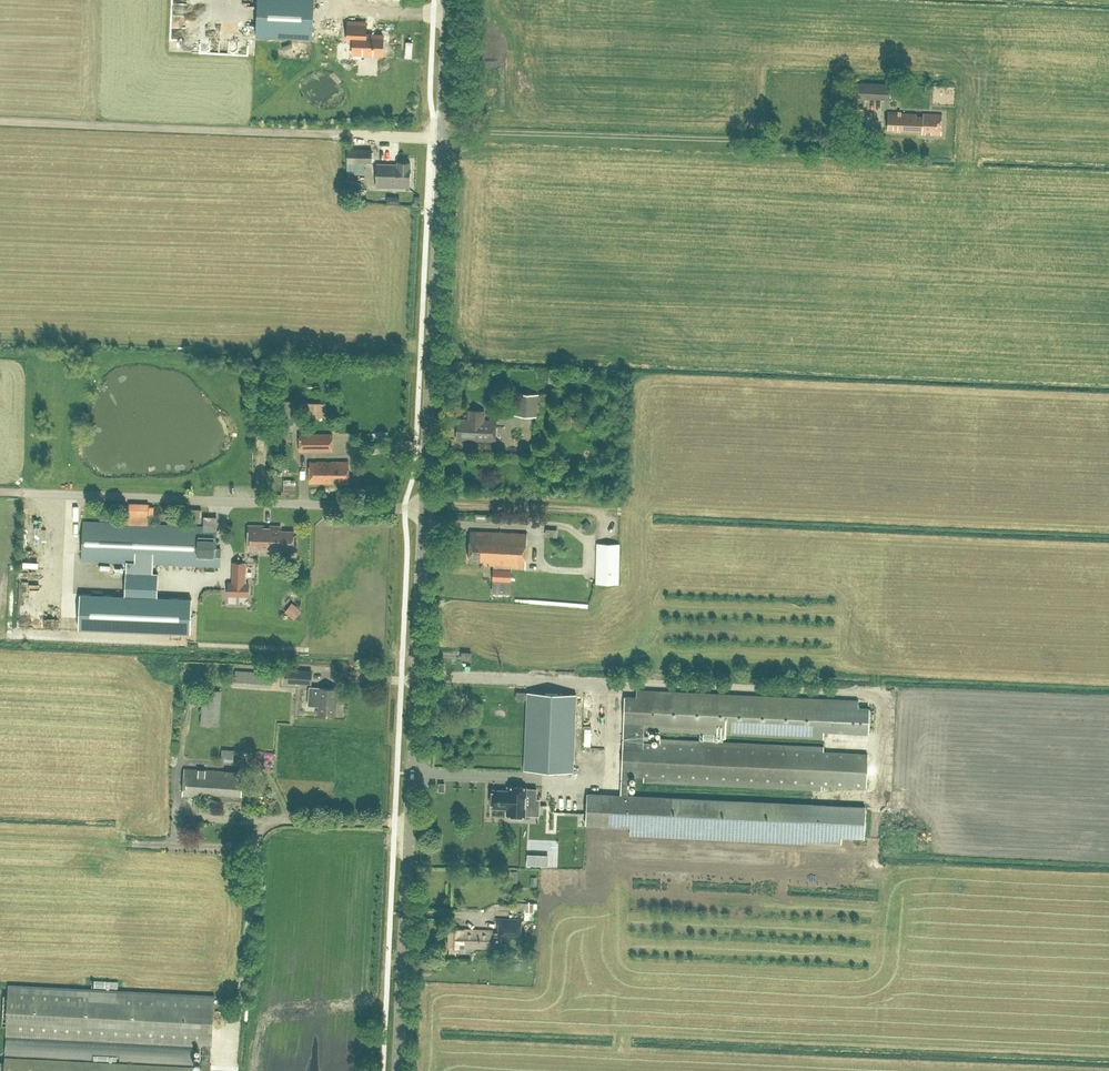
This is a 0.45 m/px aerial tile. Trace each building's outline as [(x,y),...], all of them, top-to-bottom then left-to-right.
[(256,36),(312,38),(314,0),(258,0),(256,36)] [(349,21),(348,39),(354,40),(353,53),(382,54),(383,35),(366,34),(366,22),(349,21)] [(867,82),(858,81),(857,98),(867,99),(867,82)] [(890,98),(890,87),(890,83),(882,82),(882,99),(890,99),(890,98)] [(941,134),(942,113),(923,112),(923,115),(916,115),(917,113),(898,112),(888,111),(887,129),(921,130),(921,133),(925,133),(925,131),(931,131),(931,134),(941,134)] [(371,162),(372,148),(347,147),(346,162),(371,162)] [(409,187),(410,162),(397,161),(397,164),(377,163),(376,185),(409,187)] [(536,416),(538,393),(515,392),(514,414),(536,416)] [(325,415),(324,400),(308,401),(308,416),(325,415)] [(276,430),(293,430),(294,410),(277,409),(276,430)] [(468,418),(457,418),(456,439),(495,440),(496,420),(478,419),(478,409),(468,409),(468,418)] [(299,433),(299,450),(333,450),(333,433),(299,433)] [(312,461),(312,482),(350,482),(350,461),(312,461)] [(150,513),(156,513),(156,501),(126,501),(125,521),(150,522),(150,513)] [(81,559),(126,561),(126,571),(153,572),(153,562),(220,565),(221,548),(216,548),(216,527),(83,521),(81,559)] [(249,524),(248,549),(280,550),(280,549),(294,549),(294,530),(281,530),(281,525),(270,525),(270,528),(263,528),(264,525),(249,524)] [(492,566),(512,567),(524,567),(526,567),(527,533),(470,530),(469,559),(483,559),(483,563),(492,564),(492,566)] [(606,554),(620,553),(619,544),(605,544),(606,554)] [(599,579),(599,582),(623,582),(624,558),(608,558),(608,579),(599,579)] [(233,562),(232,582),(228,582),(228,594),(248,594),(248,582),(245,582),(245,562),(233,562)] [(493,568),(492,580),(510,581),(511,569),(493,568)] [(274,575),(268,577),(271,585),(277,583),(274,575)] [(253,593),(253,605),(265,605),(264,592),(253,593)] [(192,598),(80,593),(79,628),(190,633),(192,598)] [(295,606),(289,613),(295,618),(300,610),(295,606)] [(63,613),(63,621),(71,620),(71,613),(63,613)] [(289,669),(289,681),(313,682),(314,670),(289,669)] [(337,688),(319,687),(309,686),(307,705),(318,705),(318,713),(335,714),(337,688)] [(623,742),(621,774),(620,795),(587,794),(586,825),(630,827),(629,835),(808,843),(808,842),(841,844),(841,837),(864,838),(865,806),(627,796),(628,774),(866,786),(867,754),(643,743),(643,730),(823,738),(823,731),(868,733),(869,707),(858,707),(858,699),(636,688),(636,696),(625,695),(623,742)] [(218,726),(220,690),(203,689),(201,724),(218,726)] [(527,691),(524,769),(573,771),(576,693),(527,691)] [(591,735),(601,733),(599,723),(589,726),(591,735)] [(218,798),(241,799),(243,772),(184,768),(182,795),(218,797),(218,798)] [(507,790),(491,790),(491,807),(506,807),(506,814),(510,814),(510,817),(521,817),(521,815),(523,815),(523,804),(534,804),(535,788),(524,788),(524,787),(507,786),(507,790)] [(587,856),(558,855),(558,866),(587,866),(587,856)] [(463,947),(492,948),(492,936),(520,937),(520,919),(499,919),(498,932),(492,932),(492,930),(459,930),(459,929),(449,929),(449,947),(463,948),(463,947)] [(211,1067),(210,1067),(211,1045),(212,1045),(214,995),(9,985),(6,1035),(203,1045),(202,1067),(5,1057),(4,1070),(210,1070),(211,1067)]
